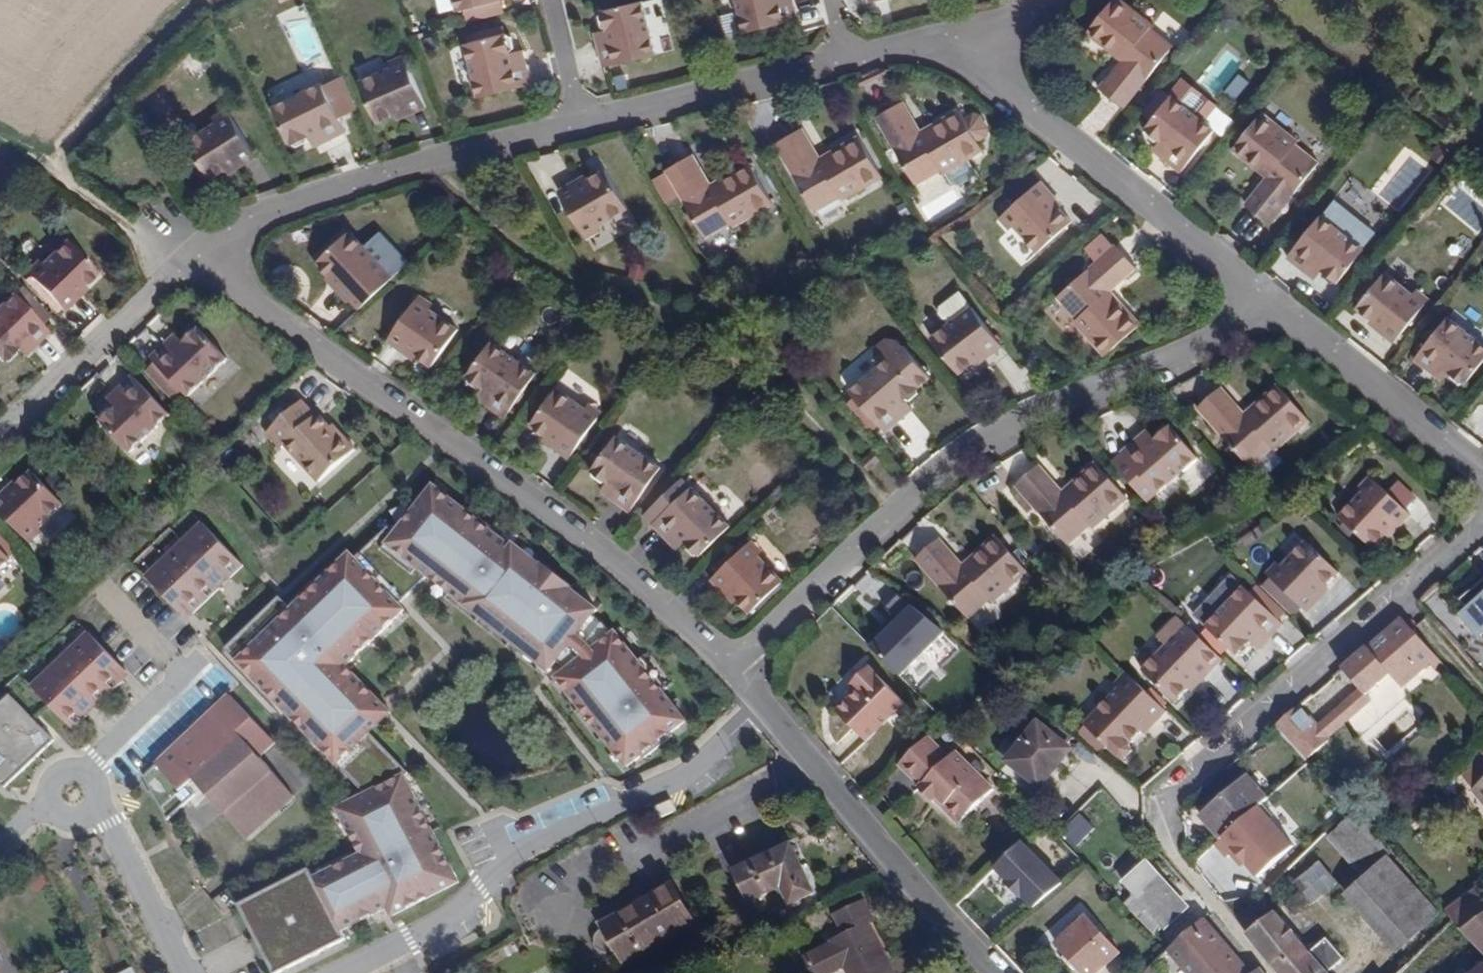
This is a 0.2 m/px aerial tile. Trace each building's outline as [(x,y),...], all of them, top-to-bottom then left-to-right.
[(439,11),(456,6),(458,9),(483,4),(484,12),(501,7),(500,1),(502,0),(437,0),(439,11)] [(601,8),(597,13),(599,19),(604,22),(609,39),(598,42),(603,65),(656,52),(644,0),(639,0),(601,8)] [(745,29),(799,16),(795,0),(739,0),(745,29)] [(1089,32),(1123,59),(1103,84),(1128,104),(1175,45),(1151,26),(1153,23),(1125,0),(1114,0),(1089,32)] [(465,42),(478,95),(531,84),(526,61),(513,62),(508,47),(512,41),(512,36),(506,32),(465,42)] [(360,80),(377,121),(408,107),(410,113),(426,106),(407,60),(360,80)] [(1236,72),(1223,91),(1236,99),(1248,80),(1236,72)] [(1174,94),(1155,118),(1149,126),(1149,131),(1154,135),(1160,135),(1173,146),(1166,155),(1183,170),(1218,129),(1190,107),(1203,92),(1187,78),(1174,94)] [(323,82),(272,106),(290,144),(295,142),(302,139),(305,137),(319,131),(323,140),(345,130),(323,82)] [(1164,87),(1146,110),(1155,118),(1174,94),(1164,87)] [(905,100),(878,117),(916,181),(940,170),(942,174),(953,168),(959,178),(966,180),(979,173),(981,165),(974,156),(985,150),(978,138),(987,134),(987,126),(980,115),(975,113),(967,118),(961,107),(922,129),(905,100)] [(1265,111),(1236,148),(1271,175),(1251,200),(1275,220),(1322,161),(1298,142),(1300,139),(1265,111)] [(188,140),(211,177),(237,161),(240,166),(255,156),(229,114),(188,140)] [(805,128),(778,143),(816,210),(844,194),(847,199),(886,177),(862,135),(822,158),(805,128)] [(1173,146),(1160,135),(1153,145),(1166,155),(1173,146)] [(693,152),(666,168),(704,235),(732,219),(734,224),(774,201),(750,159),(710,182),(693,152)] [(572,180),(558,188),(583,231),(628,205),(605,167),(575,185),(572,180)] [(1044,180),(1006,213),(1039,250),(1073,221),(1050,195),(1054,191),(1044,180)] [(1325,215),(1292,256),(1310,271),(1318,261),(1331,271),(1332,280),(1337,283),(1345,280),(1368,248),(1325,215)] [(1011,228),(998,238),(1019,263),(1031,253),(1011,228)] [(341,285),(336,290),(347,301),(383,267),(349,230),(317,260),(341,285)] [(20,272),(59,312),(84,290),(80,286),(94,274),(61,241),(38,263),(34,259),(20,272)] [(1118,244),(1061,293),(1081,316),(1077,320),(1107,355),(1143,324),(1113,289),(1138,267),(1118,244)] [(1388,271),(1361,305),(1390,327),(1386,332),(1397,341),(1427,302),(1388,271)] [(950,323),(933,335),(960,370),(984,350),(989,353),(1001,345),(962,291),(940,307),(941,312),(950,323)] [(0,303),(0,360),(5,360),(10,354),(11,349),(20,357),(44,332),(8,295),(0,303)] [(416,298),(386,339),(399,349),(403,344),(431,364),(457,328),(416,298)] [(1417,358),(1436,373),(1444,363),(1457,373),(1458,382),(1463,385),(1470,382),(1482,364),(1482,342),(1450,317),(1417,358)] [(184,396),(223,360),(194,331),(189,330),(182,337),(180,344),(171,336),(149,360),(184,396)] [(486,401),(505,414),(537,372),(490,339),(465,375),(468,382),(473,384),(480,384),(493,392),(486,401)] [(880,365),(851,389),(884,431),(903,415),(895,405),(907,396),(914,398),(921,391),(921,386),(933,377),(906,344),(902,346),(897,340),(886,339),(874,350),(875,360),(880,365)] [(164,413),(127,378),(104,401),(114,410),(105,410),(100,416),(101,426),(126,452),(164,413)] [(1201,409),(1252,467),(1273,448),(1276,451),(1311,420),(1280,385),(1246,414),(1224,388),(1201,409)] [(554,450),(569,458),(598,416),(557,387),(530,425),(558,443),(554,450)] [(349,451),(298,401),(266,434),(317,483),(349,451)] [(1141,438),(1114,462),(1145,498),(1155,490),(1157,495),(1200,459),(1172,426),(1166,425),(1161,431),(1161,437),(1150,445),(1141,438)] [(611,497),(630,510),(661,466),(617,434),(591,470),(591,475),(596,478),(602,476),(619,486),(611,497)] [(875,450),(863,461),(871,471),(884,460),(875,450)] [(1040,466),(1017,486),(1067,544),(1091,524),(1093,528),(1129,498),(1098,461),(1063,492),(1040,466)] [(0,495),(0,516),(26,544),(40,531),(36,527),(60,505),(30,473),(18,486),(13,482),(0,495)] [(1344,518),(1376,549),(1400,525),(1403,527),(1414,515),(1379,481),(1344,518)] [(692,485),(654,521),(669,538),(678,531),(690,545),(690,552),(694,555),(700,553),(730,525),(692,485)] [(275,972),(293,972),(349,943),(345,934),(390,911),(394,919),(461,884),(405,778),(409,776),(372,717),(396,701),(367,655),(435,611),(431,604),(464,583),(552,658),(561,648),(570,658),(558,665),(619,762),(635,752),(637,755),(668,736),(665,733),(681,723),(662,691),(665,689),(639,658),(612,634),(610,632),(604,632),(589,615),(592,610),(566,589),(568,587),(539,564),(536,567),(510,545),(507,549),(487,533),(490,530),(461,507),(459,510),(428,486),(392,535),(385,529),(352,561),(346,555),(289,613),(277,601),(223,655),(367,797),(338,811),(362,857),(316,882),(313,872),(242,910),(275,972)] [(197,528),(143,582),(186,625),(240,570),(197,528)] [(941,538),(918,558),(968,617),(991,598),(993,601),(1028,572),(996,535),(963,563),(941,538)] [(747,543),(711,579),(722,590),(726,586),(751,612),(783,580),(747,543)] [(1267,574),(1310,613),(1320,602),(1317,599),(1341,574),(1309,544),(1285,568),(1279,562),(1267,574)] [(0,552),(0,568),(8,560),(0,552)] [(1465,610),(1482,631),(1482,630),(1482,577),(1462,595),(1471,605),(1465,610)] [(1248,589),(1210,627),(1241,656),(1247,656),(1251,652),(1251,644),(1261,635),(1270,643),(1286,626),(1248,589)] [(896,674),(943,630),(907,603),(865,644),(896,674)] [(1337,708),(1348,721),(1371,701),(1366,695),(1391,674),(1403,688),(1438,657),(1403,617),(1343,670),(1360,689),(1337,708)] [(1168,648),(1147,670),(1179,701),(1201,678),(1204,681),(1225,660),(1189,626),(1180,635),(1172,627),(1160,640),(1168,648)] [(30,696),(74,738),(129,682),(85,640),(30,696)] [(858,689),(835,710),(863,738),(903,701),(871,667),(853,685),(858,689)] [(1135,680),(1089,728),(1121,758),(1129,760),(1134,756),(1131,748),(1157,724),(1159,726),(1171,714),(1135,680)] [(5,796),(54,748),(9,703),(0,712),(0,791),(5,796)] [(1303,705),(1278,727),(1297,749),(1307,760),(1332,738),(1330,736),(1319,724),(1303,705)] [(1337,708),(1319,724),(1330,736),(1348,721),(1337,708)] [(1010,761),(1041,786),(1071,750),(1039,724),(1010,761)] [(241,737),(190,781),(242,841),(293,797),(241,737)] [(929,737),(899,764),(921,784),(917,788),(930,800),(935,796),(944,803),(942,809),(953,819),(958,818),(990,788),(954,750),(947,757),(929,737)] [(1286,759),(1298,772),(1309,762),(1307,760),(1297,749),(1286,759)] [(1203,816),(1222,838),(1269,797),(1250,776),(1203,816)] [(1075,847),(1094,827),(1077,812),(1058,832),(1075,847)] [(1329,838),(1366,876),(1388,854),(1391,851),(1354,813),(1329,838)] [(788,845),(734,871),(750,900),(781,885),(791,903),(810,894),(788,845)] [(1010,886),(1023,901),(1025,899),(1038,912),(1065,887),(1026,846),(999,871),(1011,884),(1010,886)] [(1345,895),(1397,952),(1440,912),(1388,854),(1366,876),(1345,895)] [(1134,914),(1151,934),(1163,923),(1165,926),(1187,906),(1159,876),(1163,873),(1151,860),(1126,882),(1145,903),(1134,914)] [(1294,883),(1311,904),(1338,881),(1321,861),(1294,883)] [(670,886),(627,910),(619,914),(616,909),(593,921),(598,929),(592,937),(592,946),(598,955),(608,955),(616,952),(623,962),(692,924),(670,886)] [(1463,928),(1482,916),(1482,902),(1476,892),(1446,911),(1463,928)] [(791,903),(776,911),(783,923),(797,915),(791,903)] [(845,967),(848,972),(889,972),(861,921),(870,918),(861,903),(834,916),(843,935),(804,958),(812,972),(831,972),(845,967)] [(1282,972),(1331,972),(1345,959),(1328,936),(1310,949),(1277,909),(1263,921),(1252,905),(1237,915),(1274,964),(1282,972)] [(1086,972),(1097,972),(1120,952),(1088,916),(1058,942),(1086,972)] [(1463,928),(1482,948),(1482,916),(1463,928)] [(1205,920),(1170,950),(1190,972),(1250,972),(1205,920)] [(1470,972),(1482,972),(1482,964),(1470,972)]
